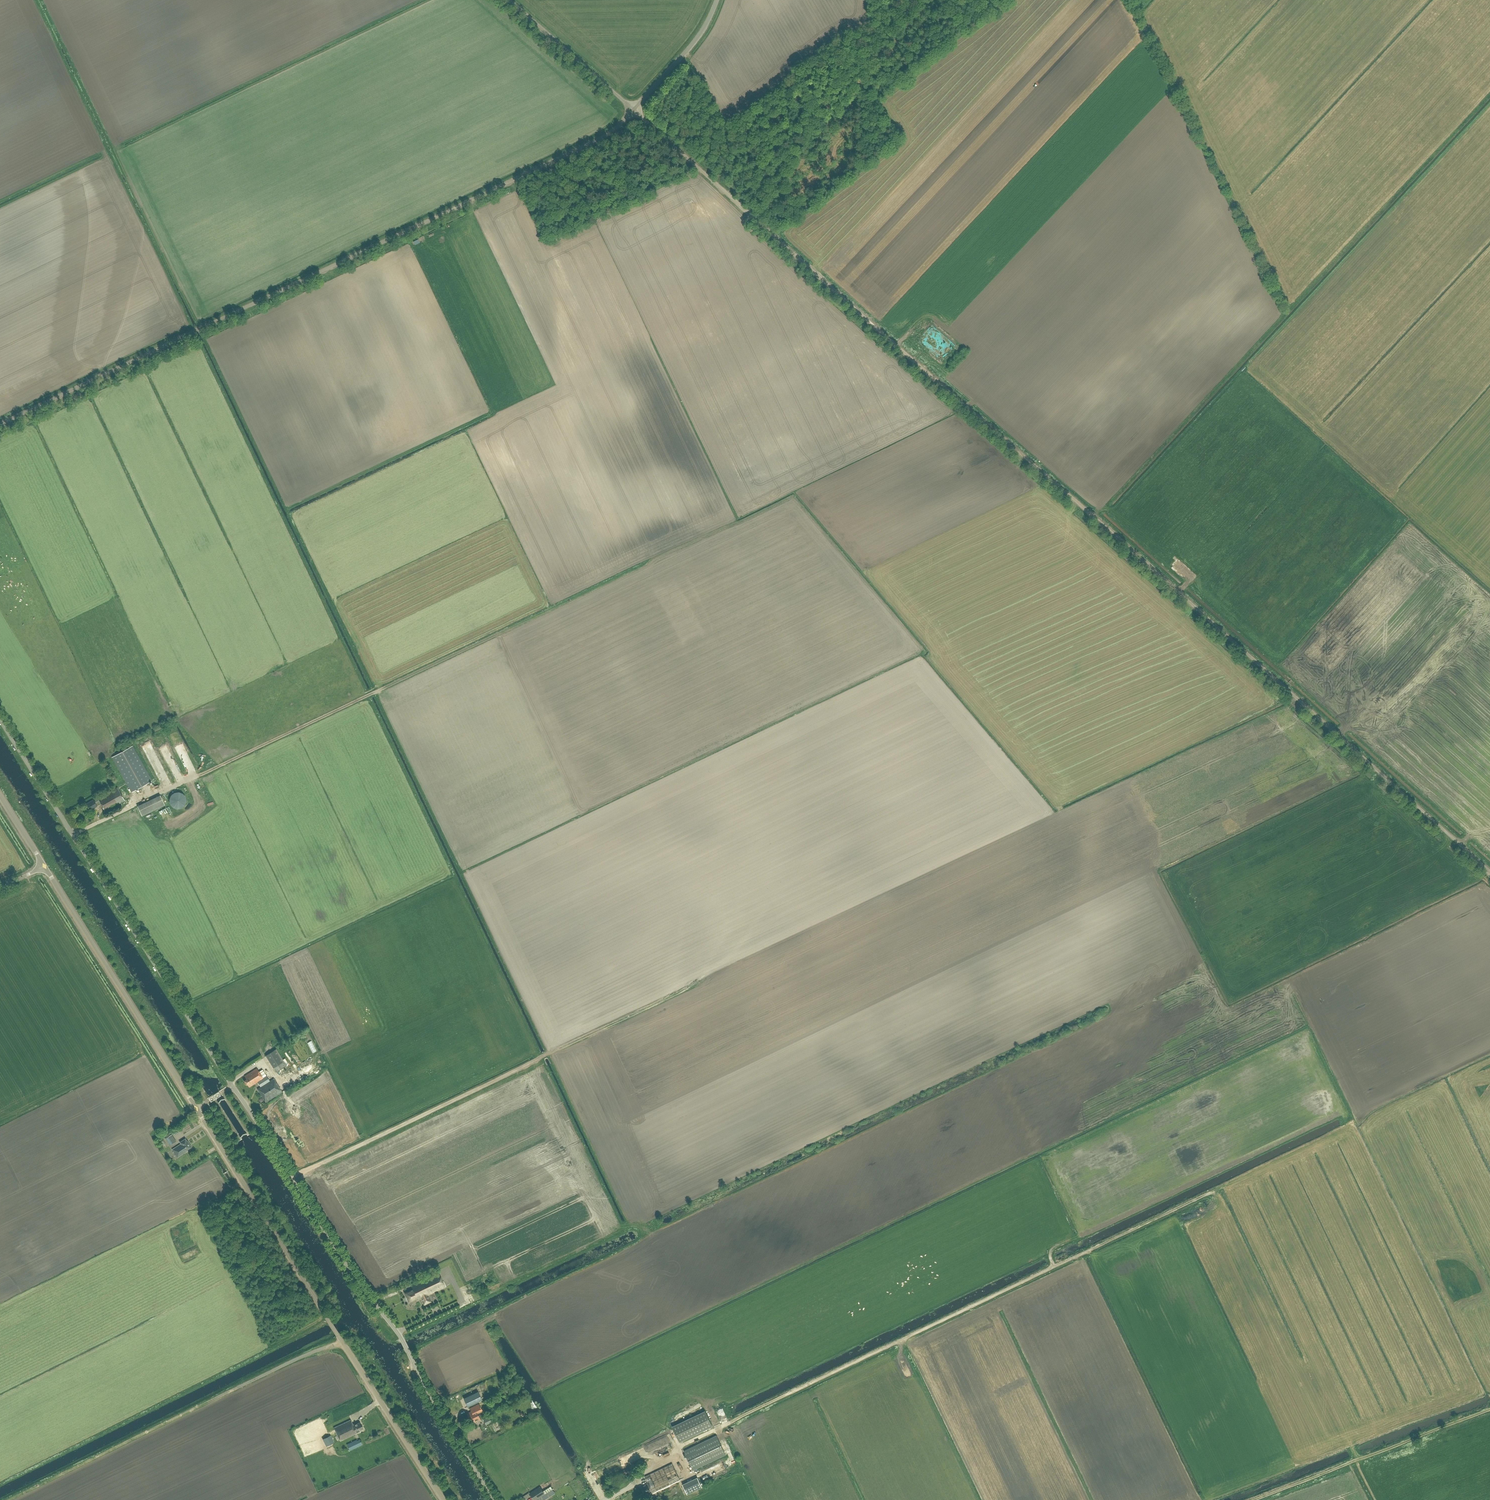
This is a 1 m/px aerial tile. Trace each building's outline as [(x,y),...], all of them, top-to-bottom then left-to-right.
[(153,780),(133,746),(112,757),(132,792),(153,780)] [(156,766),(161,777),(167,775),(162,763),(156,766)] [(119,789),(118,787),(97,798),(97,799),(94,801),(93,800),(86,804),(89,811),(97,806),(101,804),(106,814),(126,803),(119,789)] [(165,805),(160,795),(137,806),(142,816),(165,805)] [(286,1065),(276,1049),(265,1056),(276,1072),(286,1065)] [(259,1071),(257,1068),(244,1076),(246,1079),(244,1081),(246,1085),(247,1084),(249,1087),(263,1078),(266,1076),(262,1069),(259,1071)] [(302,1070),(290,1075),(291,1078),(303,1073),(302,1070)] [(282,1092),(274,1078),(257,1089),(265,1102),(282,1092)] [(170,1135),(169,1132),(164,1135),(166,1138),(165,1138),(169,1145),(176,1141),(171,1134),(170,1135)] [(187,1141),(185,1139),(180,1142),(181,1144),(172,1149),(177,1157),(187,1151),(186,1150),(191,1147),(189,1145),(190,1145),(187,1141)] [(408,1301),(416,1297),(416,1299),(420,1298),(423,1305),(431,1302),(428,1294),(429,1294),(431,1293),(445,1287),(438,1271),(409,1284),(412,1289),(404,1293),(408,1301)] [(482,1400),(478,1391),(464,1399),(468,1407),(482,1400)] [(471,1412),(467,1414),(470,1422),(473,1420),(474,1422),(480,1420),(477,1414),(482,1411),(479,1404),(470,1408),(471,1411),(471,1412)] [(713,1426),(705,1410),(672,1426),(679,1441),(713,1426)] [(353,1424),(351,1420),(334,1428),(340,1441),(357,1433),(356,1432),(363,1429),(360,1422),(354,1425),(354,1424),(353,1424)] [(500,1421),(491,1426),(494,1432),(503,1428),(500,1421)] [(330,1435),(325,1438),(328,1445),(333,1443),(330,1435)] [(670,1435),(656,1440),(659,1447),(666,1444),(666,1443),(673,1441),(670,1435)] [(726,1454),(716,1435),(684,1451),(693,1470),(726,1454)] [(362,1445),(360,1439),(357,1441),(357,1440),(351,1442),(354,1449),(362,1445)] [(680,1479),(672,1463),(645,1476),(648,1483),(645,1484),(645,1485),(641,1487),(645,1495),(647,1494),(652,1492),(680,1479)] [(551,1486),(543,1491),(540,1487),(530,1494),(534,1499),(542,1499),(555,1492),(551,1486)]
